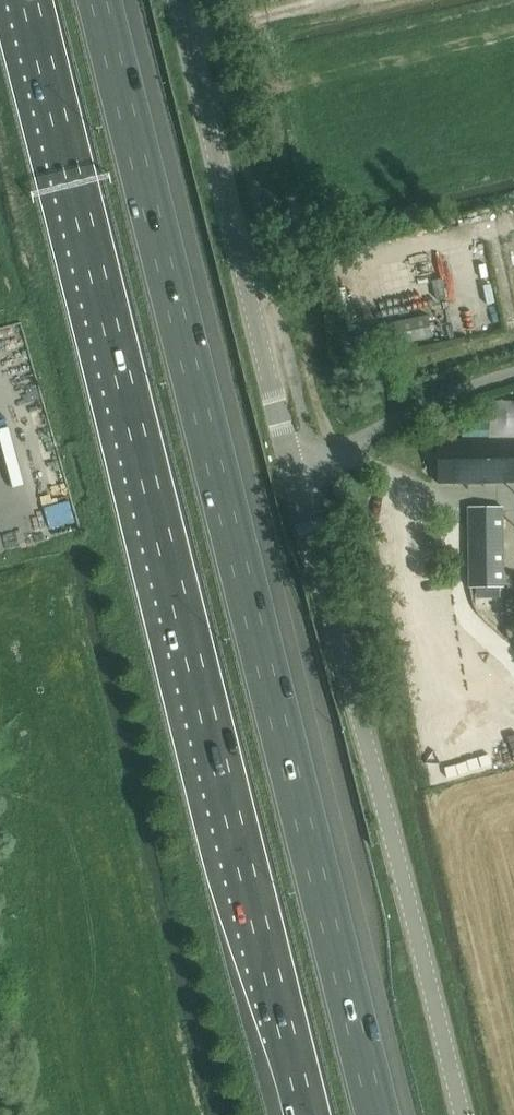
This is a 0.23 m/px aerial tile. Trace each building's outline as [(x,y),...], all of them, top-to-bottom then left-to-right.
[(427,316),(375,327),(380,349),(432,338),(427,316)] [(437,442),(438,484),(513,482),(513,440),(437,442)] [(503,508),(468,508),(469,589),(504,589),(503,508)]
